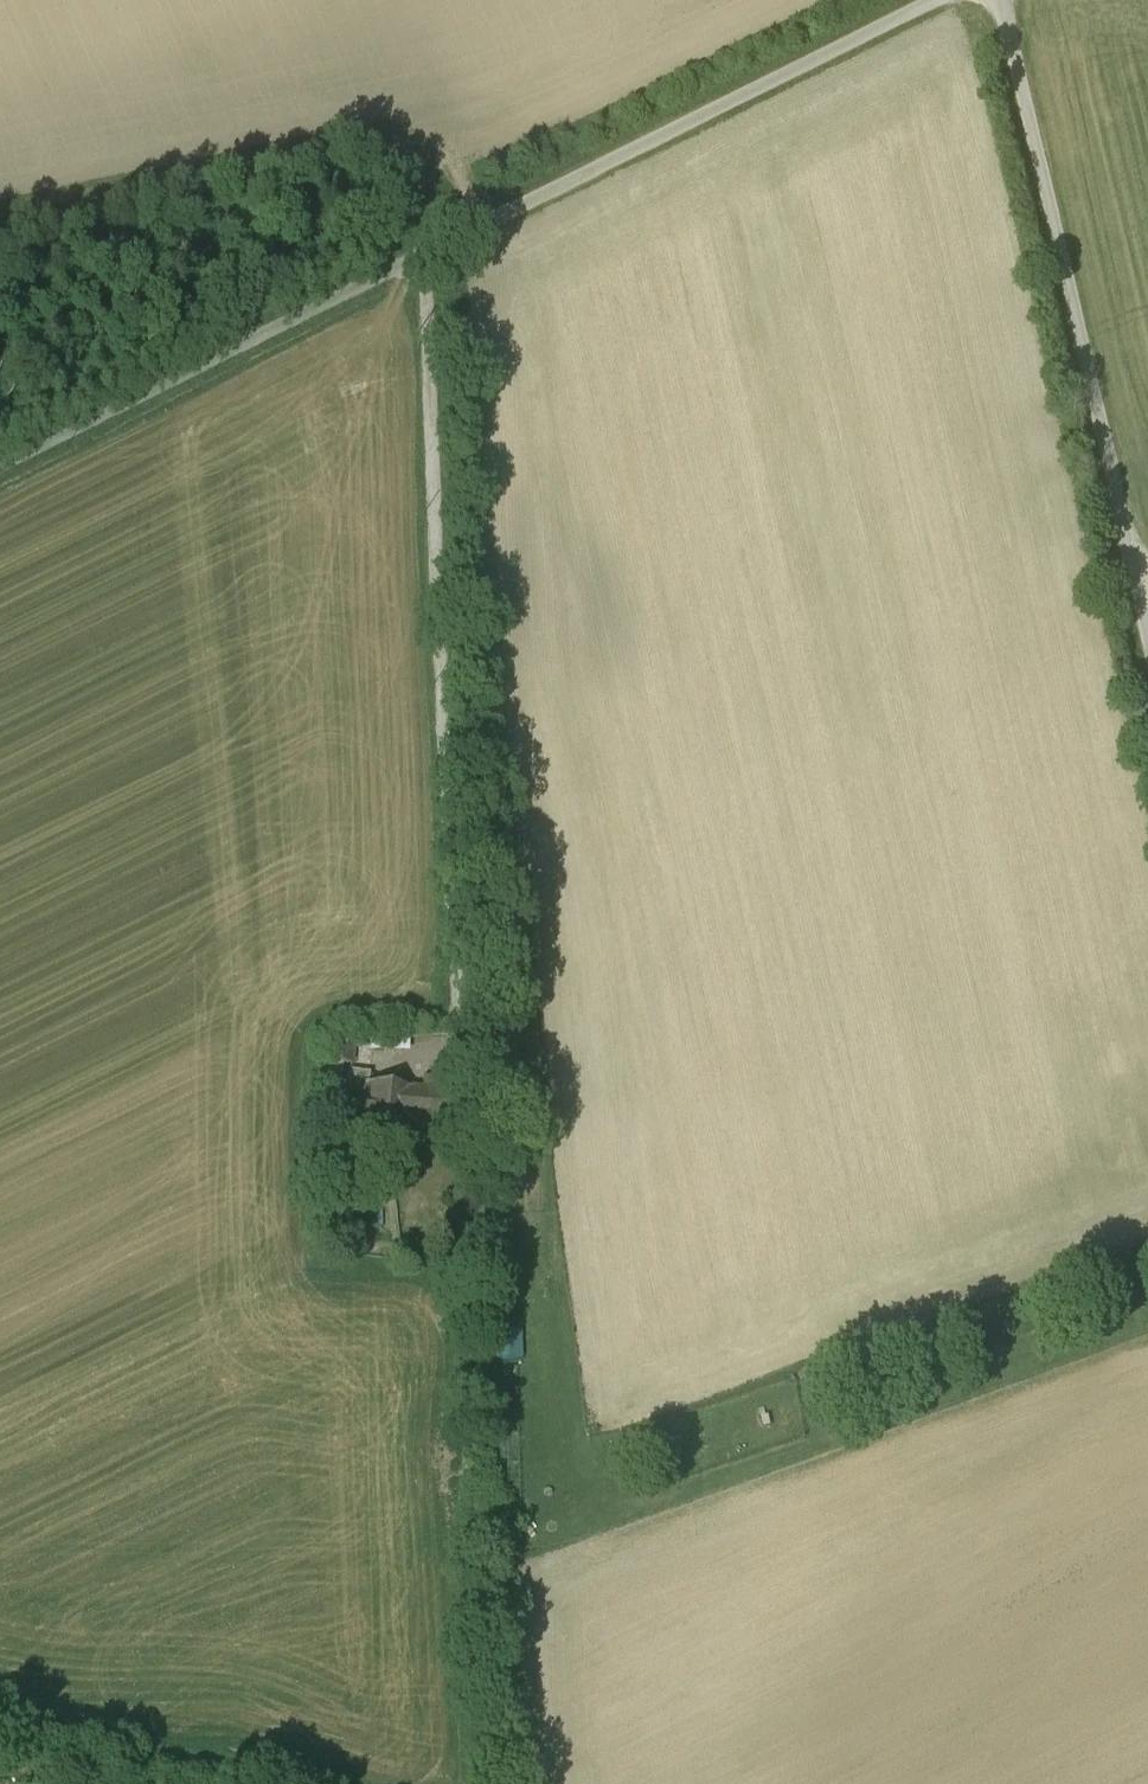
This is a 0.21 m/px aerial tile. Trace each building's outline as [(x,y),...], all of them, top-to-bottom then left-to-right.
[(366,1088),(369,1088),(370,1075),(351,1073),(346,1116),(364,1118),(366,1088)] [(369,1088),(366,1088),(364,1118),(361,1147),(403,1151),(406,1123),(451,1127),(454,1095),(369,1088)]
